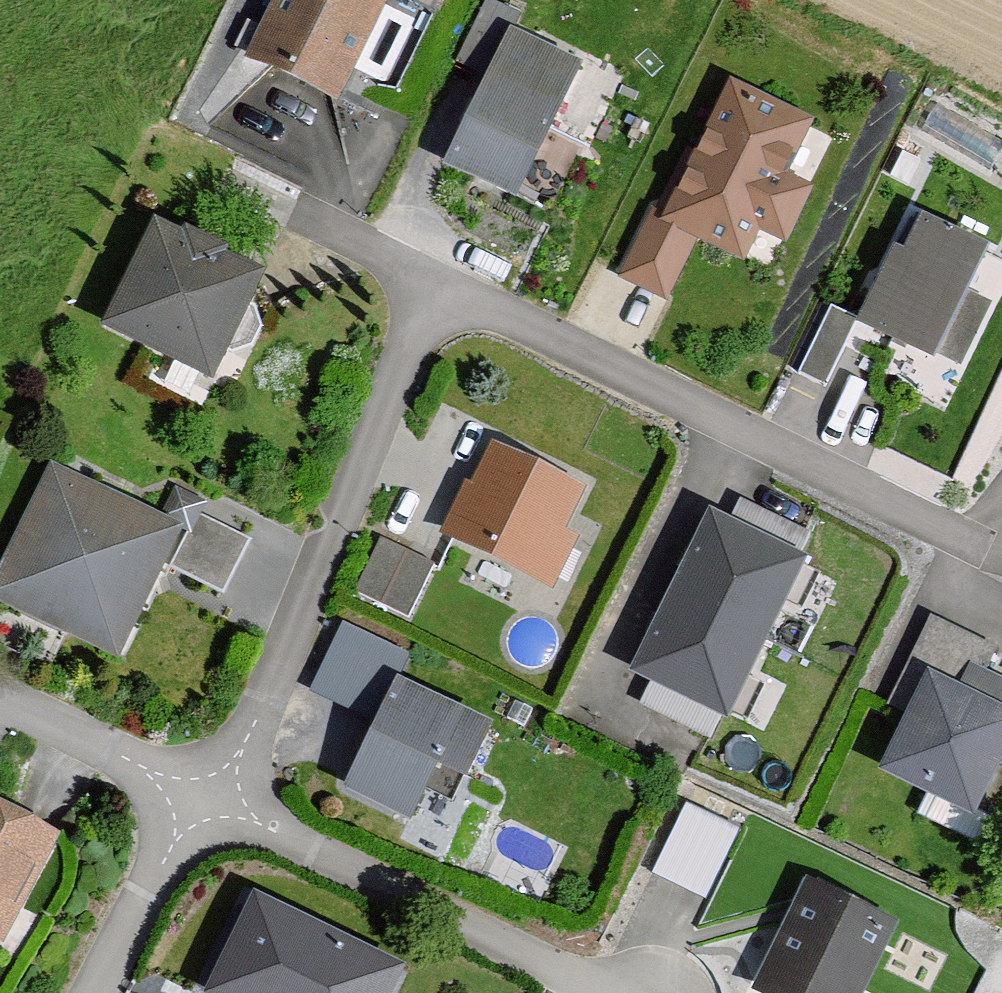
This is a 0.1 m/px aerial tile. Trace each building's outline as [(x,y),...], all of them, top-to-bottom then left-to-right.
[(369,0),(273,0),(238,75),(333,118),(384,7),(369,0)] [(576,73),(506,39),(440,174),(510,208),(576,73)] [(823,116),(739,75),(704,147),(689,140),(654,211),(702,235),(752,259),(768,226),(792,238),(821,180),(797,169),(823,116)] [(702,235),(654,211),(623,275),(670,298),(702,235)] [(981,257),(907,221),(855,329),(929,365),(981,257)] [(258,280),(145,228),(94,336),(207,389),(258,280)] [(853,333),(828,319),(796,380),(821,393),(853,333)] [(584,496),(487,448),(442,541),(539,589),(584,496)] [(47,470),(0,572),(0,614),(117,667),(180,531),(47,470)] [(819,551),(720,503),(680,584),(779,632),(819,551)] [(432,571),(381,546),(356,598),(407,622),(432,571)] [(779,632),(680,584),(641,666),(739,714),(779,632)] [(921,683),(875,782),(967,825),(991,774),(1001,780),(1001,689),(979,678),(967,704),(921,683)] [(485,729),(390,686),(339,798),(405,828),(420,794),(449,807),(485,729)] [(0,818),(0,956),(53,842),(0,818)] [(720,877),(670,852),(634,926),(684,951),(720,877)] [(802,889),(754,992),(860,992),(890,930),(802,889)] [(243,897),(198,992),(390,992),(400,970),(243,897)]
